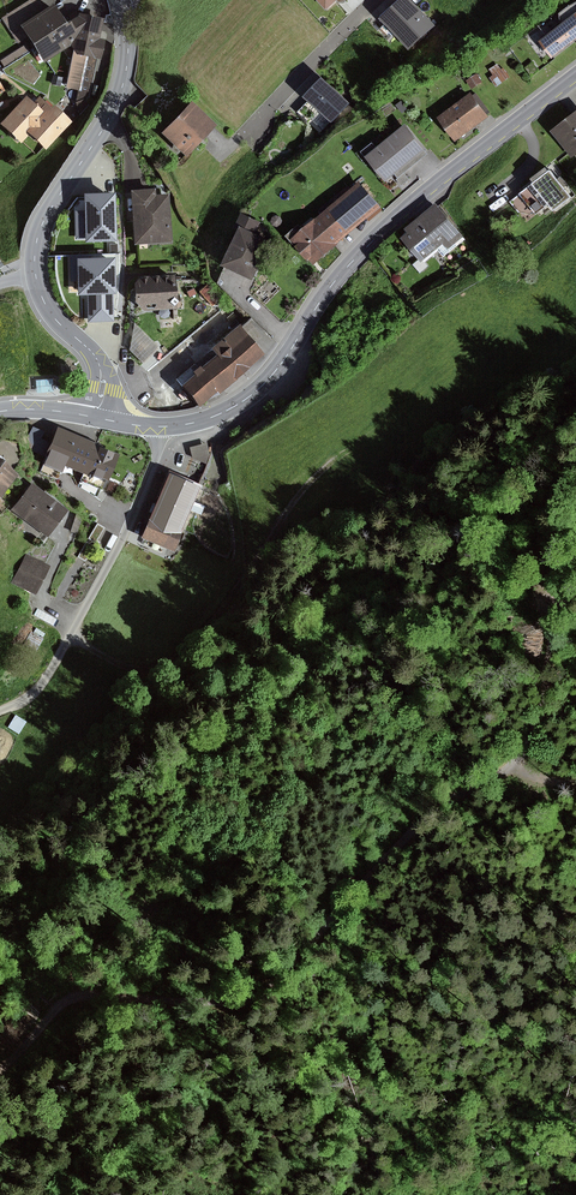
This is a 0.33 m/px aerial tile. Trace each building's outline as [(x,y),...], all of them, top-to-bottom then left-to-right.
[(80,13),(79,16),(68,23),(55,4),(46,10),(39,0),(31,0),(2,19),(18,43),(29,36),(46,62),(71,45),(74,49),(66,88),(78,90),(76,100),(90,102),(99,59),(102,60),(106,39),(100,38),(104,18),(80,13)] [(330,10),(338,2),(346,3),(349,0),(320,0),(330,10)] [(411,50),(439,26),(417,0),(406,0),(384,18),(411,50)] [(539,42),(551,58),(575,39),(575,3),(567,7),(559,13),(560,24),(539,42)] [(31,51),(26,44),(1,60),(5,67),(31,51)] [(540,70),(534,62),(526,67),(532,75),(540,70)] [(503,69),(498,63),(490,69),(494,75),(491,78),(498,87),(512,77),(505,68),(503,69)] [(484,82),(478,74),(468,81),(474,89),(484,82)] [(62,78),(54,76),(52,84),(61,86),(62,78)] [(328,77),(309,96),(321,109),(311,118),(323,130),(333,121),(334,122),(353,103),(328,77)] [(476,94),(474,92),(440,118),(458,142),(492,117),(490,113),(491,112),(478,93),(476,94)] [(22,143),(30,134),(47,149),(73,121),(55,105),(47,113),(28,96),(1,125),(22,143)] [(217,125),(192,101),(162,133),(187,156),(209,133),(217,125)] [(554,131),(574,158),(575,157),(575,114),(554,131)] [(429,148),(409,124),(380,148),(375,143),(364,152),(389,182),(429,148)] [(554,171),(551,167),(536,179),(539,183),(513,203),(528,222),(552,204),(557,211),(574,198),(568,187),(570,186),(564,177),(562,179),(556,169),(554,171)] [(382,207),(383,206),(362,182),(319,219),(319,218),(295,239),(317,265),(340,245),(340,244),(369,219),(371,221),(384,210),(382,207)] [(157,195),(156,188),(131,190),(135,244),(173,242),(169,194),(157,195)] [(74,209),(75,242),(85,242),(85,244),(118,243),(116,191),(83,192),(84,209),(74,209)] [(461,236),(433,204),(403,229),(406,232),(400,237),(419,260),(413,265),(419,272),(427,266),(422,260),(443,242),(448,247),(461,236)] [(263,222),(243,213),(238,224),(244,226),(225,265),(256,280),(274,241),(258,233),(263,222)] [(282,217),(277,215),(274,217),(272,221),(275,225),(278,226),(282,225),(283,221),(282,217)] [(113,320),(112,261),(81,261),(82,292),(92,292),(92,298),(89,298),(89,321),(113,320)] [(135,289),(136,302),(144,311),(177,309),(176,277),(143,279),(135,289)] [(194,288),(187,292),(190,298),(197,294),(194,288)] [(158,347),(135,323),(130,350),(143,363),(158,347)] [(266,354),(240,324),(211,348),(217,355),(202,367),(201,366),(194,372),(196,375),(183,386),(201,407),(218,392),(220,394),(237,380),(237,379),(266,354)] [(54,392),(53,379),(36,380),(37,393),(54,392)] [(101,445),(58,427),(51,443),(43,439),(46,432),(33,427),(24,448),(45,457),(46,456),(48,457),(44,466),(63,473),(65,467),(83,474),(79,482),(102,491),(105,483),(107,484),(120,455),(101,447),(101,445)] [(207,443),(190,447),(193,458),(206,464),(210,455),(207,443)] [(0,459),(0,497),(1,498),(20,474),(0,459)] [(201,487),(169,474),(142,539),(175,553),(183,533),(181,533),(191,511),(201,515),(205,506),(195,502),(201,487)] [(69,510),(32,483),(12,510),(48,537),(69,510)] [(83,517),(76,515),(67,541),(74,543),(83,517)] [(51,566),(26,553),(11,582),(36,595),(51,566)] [(44,639),(31,632),(24,645),(37,652),(44,639)] [(19,735),(27,722),(16,715),(8,728),(19,735)]
